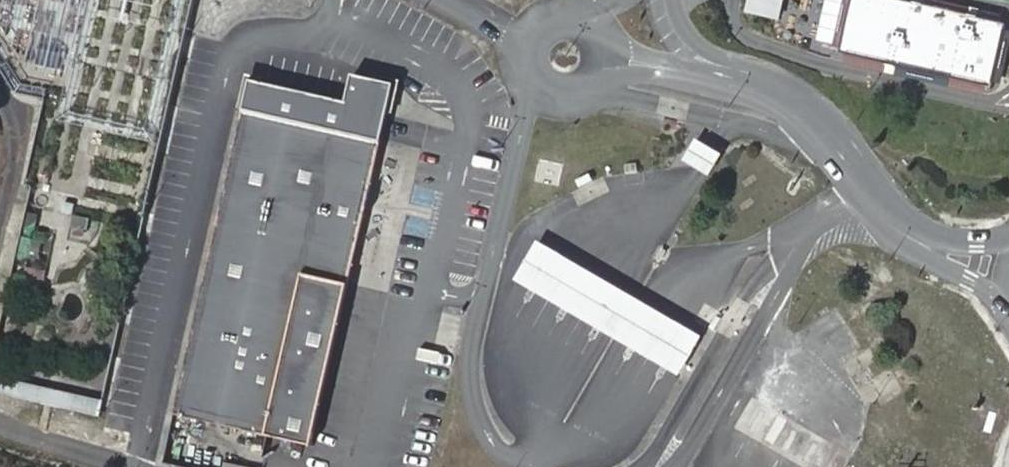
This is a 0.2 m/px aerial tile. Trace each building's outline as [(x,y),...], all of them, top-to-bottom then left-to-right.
[(16,91),(44,98),(19,205),(141,234),(193,0),(0,0),(0,65),(16,91)] [(775,22),(780,0),(743,0),(740,13),(775,22)] [(1007,23),(906,0),(826,0),(817,39),(841,45),(839,54),(993,88),(1007,23)] [(175,414),(313,445),(368,207),(391,104),(395,85),(356,76),(350,102),(252,79),(175,414)] [(678,162),(705,177),(718,155),(691,139),(678,162)] [(703,336),(539,241),(517,280),(681,375),(703,336)] [(22,264),(19,276),(41,283),(45,272),(22,264)] [(99,399),(0,378),(0,395),(95,415),(99,399)] [(825,445),(770,412),(753,439),(799,466),(812,466),(825,445)]
